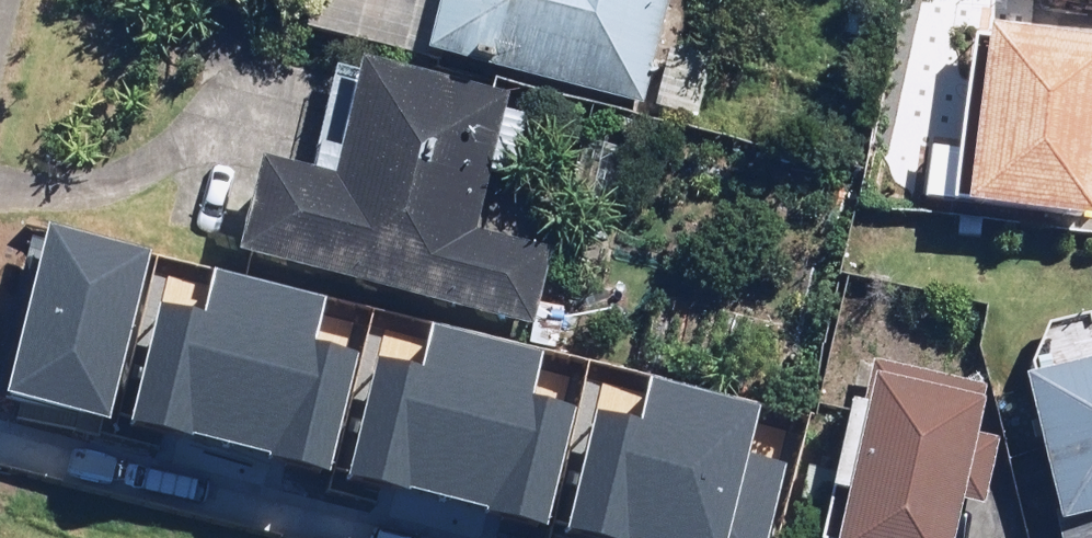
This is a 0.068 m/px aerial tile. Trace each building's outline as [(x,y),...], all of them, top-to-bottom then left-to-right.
[(698,118),(713,53),(664,41),(673,0),(447,0),(434,57),(698,118)] [(979,24),(969,141),(931,138),(926,192),(1091,207),(1091,34),(979,24)] [(533,111),(508,104),(511,93),(367,53),(364,63),(345,58),(317,162),(277,151),(251,244),(543,324),(563,251),(475,227),(490,170),(515,177),(533,111)] [(627,144),(580,141),(576,193),(624,196),(627,144)] [(148,247),(51,224),(11,389),(109,412),(148,247)] [(323,468),(348,359),(310,350),(322,295),(211,269),(202,308),(170,301),(141,426),(323,468)] [(540,518),(565,410),(527,401),(540,345),(428,320),(419,359),(387,352),(358,476),(540,518)] [(1039,365),(1069,499),(1060,502),(1052,503),(1060,537),(1091,537),(1091,353),(1039,365)] [(882,361),(863,357),(840,468),(809,462),(801,498),(834,505),(827,537),(963,537),(995,385),(882,361)] [(783,465),(745,457),(758,401),(646,375),(637,415),(605,407),(576,532),(603,537),(767,537),(783,465)]
